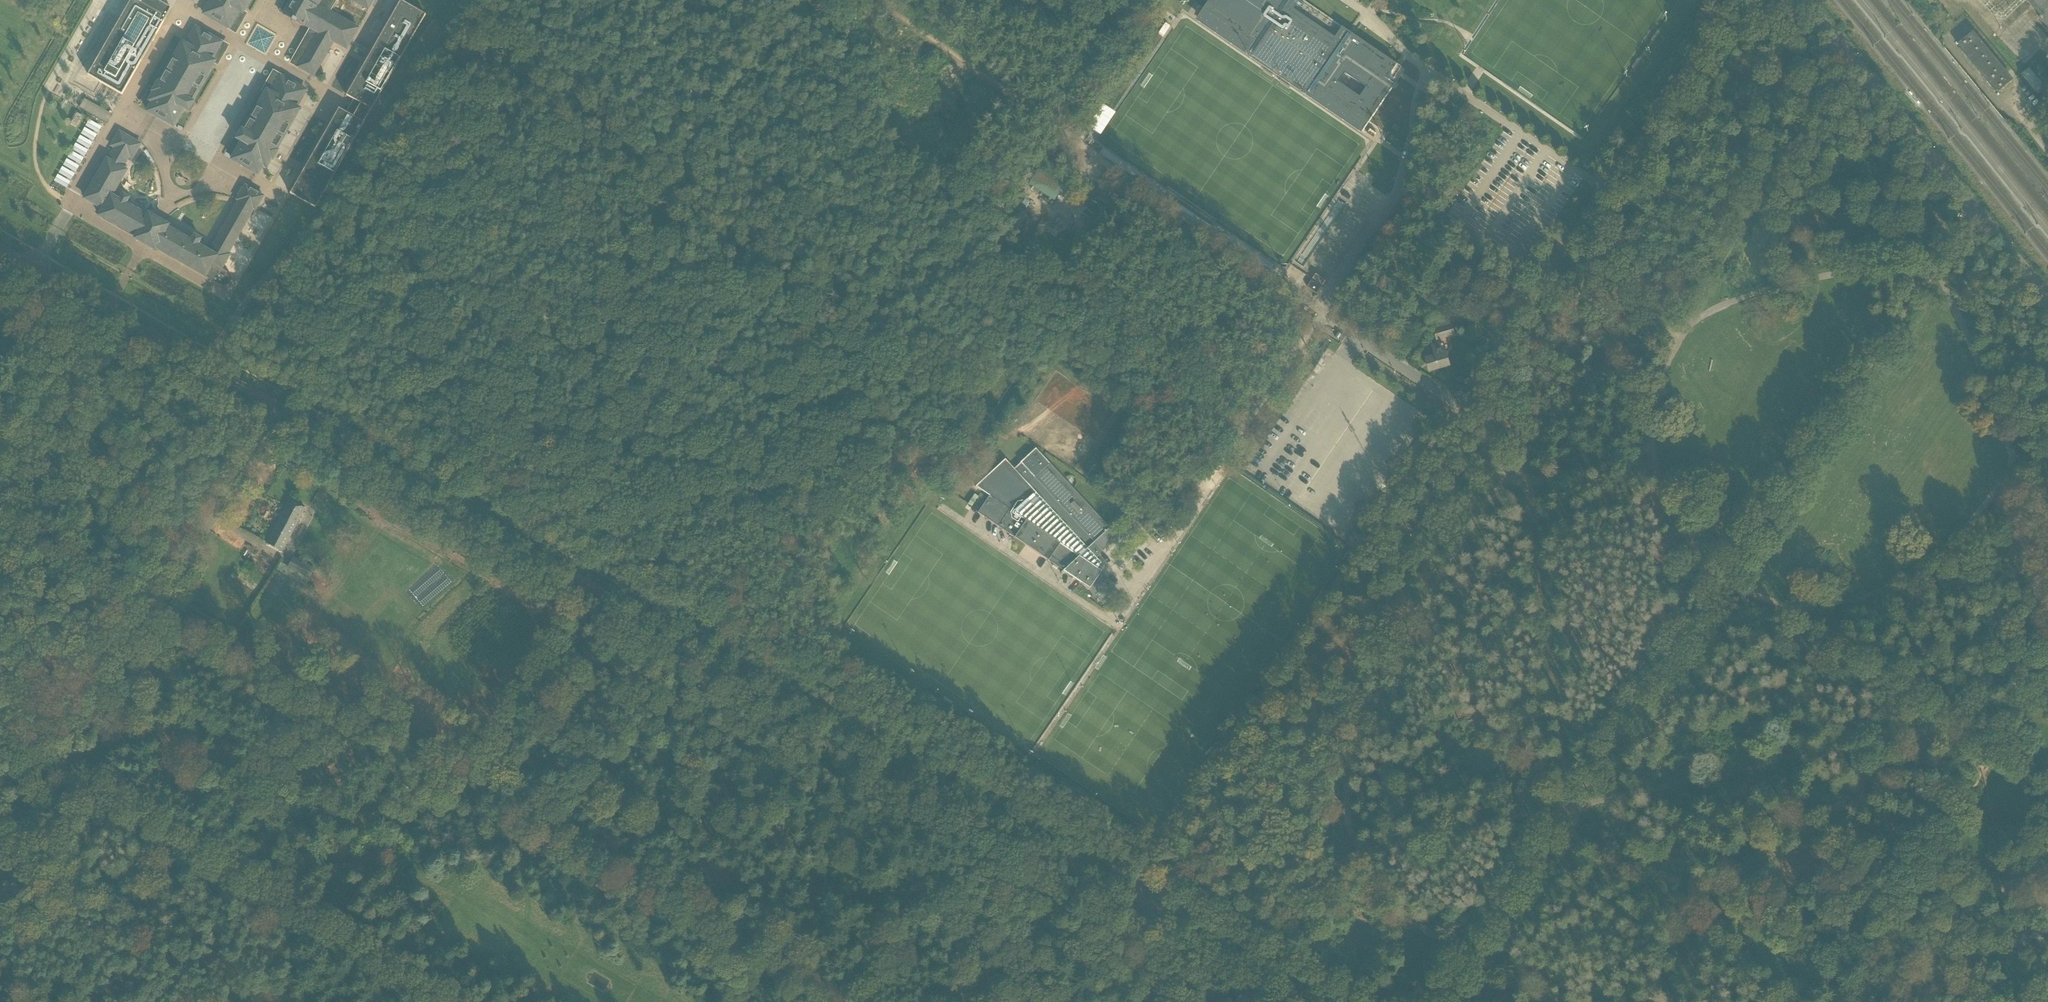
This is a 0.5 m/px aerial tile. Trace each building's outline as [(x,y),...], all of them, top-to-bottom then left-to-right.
[(88,75),(99,82),(104,84),(122,95),(130,81),(133,83),(164,30),(187,43),(195,28),(222,44),(213,61),(216,63),(216,65),(263,91),(264,90),(267,92),(268,93),(277,75),(305,91),(305,93),(337,111),(290,194),(311,206),(315,208),(364,123),(365,120),(372,109),(395,69),(426,15),(401,0),(347,95),(346,96),(344,94),(312,80),(311,81),(292,71),(294,68),(303,52),(276,37),(256,26),(242,18),(242,19),(238,17),(228,34),(190,12),(196,0),(131,0),(114,29),(88,75)] [(204,14),(229,28),(231,29),(236,32),(243,18),(246,14),(243,13),(250,0),(212,0),(204,14)] [(292,62),(296,64),(299,66),(298,66),(315,75),(335,40),(348,48),(360,28),(337,15),(338,12),(333,10),(339,0),(286,0),(280,12),(285,14),(284,15),(292,20),(292,21),(295,23),(296,22),(304,27),(305,25),(311,29),(299,50),(292,62)] [(368,12),(371,6),(373,7),(378,0),(347,0),(368,12)] [(1206,10),(1203,13),(1199,19),(1198,18),(1197,18),(1249,53),(1253,48),(1257,50),(1253,56),(1278,73),(1282,67),(1287,70),(1283,76),(1307,93),(1311,87),(1315,90),(1311,96),(1361,130),(1363,131),(1364,131),(1362,129),(1368,120),(1393,84),(1395,85),(1386,78),(1395,65),(1300,0),(1212,0),(1206,10)] [(2031,6),(2040,15),(2041,16),(2039,18),(2047,28),(2047,0),(2026,0),(2031,6)] [(221,43),(221,42),(196,28),(195,29),(186,45),(183,43),(160,83),(158,82),(152,91),(154,93),(150,101),(153,102),(148,112),(173,126),(183,109),(188,112),(194,102),(192,101),(214,62),(217,64),(227,46),(221,43)] [(1958,44),(1958,45),(1958,47),(1992,88),(1995,91),(1996,92),(1997,92),(1998,92),(1999,91),(2006,85),(2013,80),(2013,79),(1973,31),(1959,43),(1958,44)] [(2022,74),(2038,93),(2046,87),(2030,67),(2022,74)] [(242,142),(232,160),(256,173),(258,174),(263,165),(266,167),(271,159),(273,160),(278,151),(278,150),(276,149),(299,109),(296,108),(297,106),(305,93),(305,91),(306,90),(280,76),(273,72),(264,90),(267,92),(264,97),(244,131),(242,130),(237,139),(242,142)] [(112,113),(84,98),(79,107),(107,122),(112,113)] [(76,127),(82,116),(77,113),(71,124),(76,127)] [(85,125),(98,132),(101,126),(89,119),(85,125)] [(81,134),(93,141),(97,134),(84,127),(81,134)] [(154,250),(155,248),(220,285),(222,285),(224,286),(226,285),(227,285),(228,284),(229,283),(230,282),(231,281),(231,279),(232,278),(231,276),(230,273),(229,272),(222,268),(230,254),(228,253),(253,209),(255,210),(263,196),(245,186),(237,200),(239,201),(227,222),(228,223),(227,225),(226,224),(209,252),(198,245),(199,242),(201,239),(194,235),(191,241),(167,227),(168,225),(149,215),(148,217),(126,204),(129,198),(123,194),(119,200),(111,196),(125,171),(122,169),(129,156),(133,158),(141,144),(119,131),(117,135),(117,136),(116,137),(111,146),(115,148),(108,160),(107,159),(85,198),(103,209),(100,214),(99,213),(98,215),(136,237),(135,239),(152,249),(154,250)] [(76,142),(89,149),(92,142),(80,135),(76,142)] [(72,149),(85,156),(88,150),(76,143),(72,149)] [(1104,143),(1094,157),(1125,179),(1135,165),(1104,143)] [(1369,145),(1289,260),(1320,282),(1401,166),(1369,145)] [(67,157),(80,164),(84,157),(71,150),(67,157)] [(63,165),(76,172),(79,166),(67,159),(63,165)] [(59,173),(71,180),(75,173),(62,166),(59,173)] [(1054,201),(1066,183),(1040,166),(1028,184),(1054,201)] [(54,181),(66,188),(70,181),(57,174),(54,181)] [(1111,208),(1115,202),(1100,192),(1096,198),(1111,208)] [(290,196),(253,260),(268,269),(305,204),(290,196)] [(1286,267),(1275,281),(1303,300),(1308,292),(1310,293),(1314,287),(1286,267)] [(1435,330),(1437,338),(1455,333),(1452,325),(1435,330)] [(1427,359),(1430,371),(1450,365),(1443,342),(1433,345),(1436,356),(1427,359)] [(1005,459),(976,487),(989,495),(988,497),(985,502),(978,513),(980,515),(998,526),(1013,537),(1046,559),(1062,570),(1063,571),(1089,589),(1096,579),(1101,571),(1096,568),(1100,564),(1096,561),(1095,560),(1096,559),(1102,551),(1103,552),(1115,534),(1113,532),(1112,531),(1109,528),(1109,527),(1105,524),(1099,517),(1096,514),(1049,463),(1036,449),(1020,463),(1014,469),(1013,468),(1005,459)] [(1087,476),(1092,480),(1097,473),(1092,469),(1087,476)] [(974,494),(968,504),(972,507),(978,497),(974,494)] [(289,500),(267,543),(282,552),(305,508),(289,500)] [(2037,930),(2047,937),(2047,924),(2042,921),(2037,930)]
